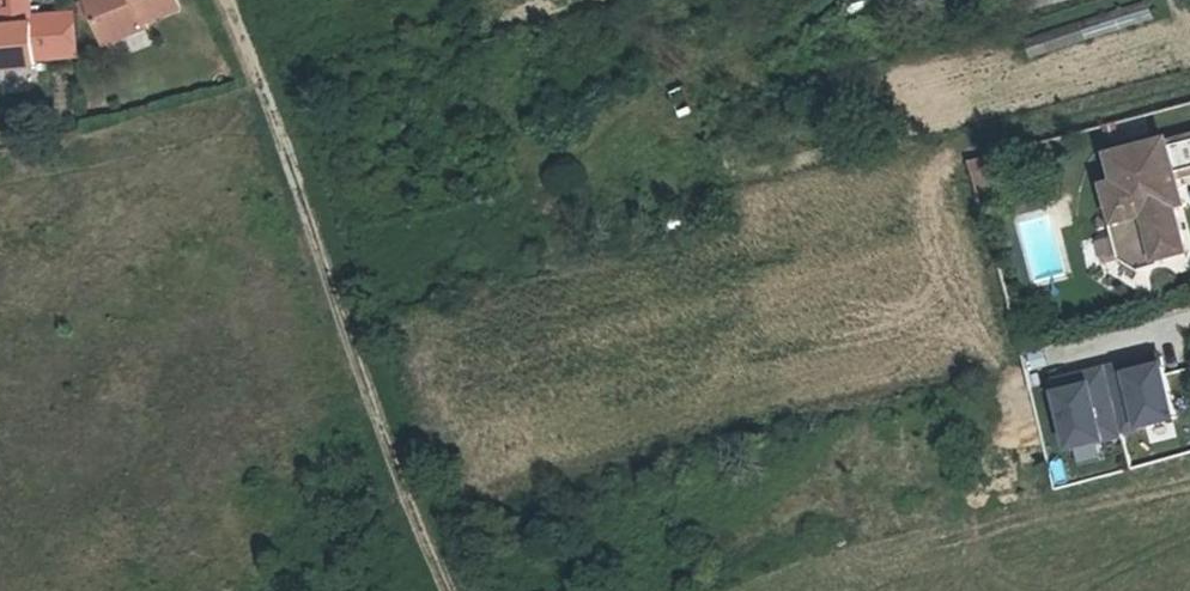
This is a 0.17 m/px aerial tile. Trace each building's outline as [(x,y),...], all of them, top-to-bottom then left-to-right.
[(106,39),(124,30),(128,38),(148,29),(144,22),(179,4),(177,0),(85,0),(106,39)] [(7,29),(0,29),(0,69),(37,65),(36,59),(53,57),(51,17),(29,18),(29,27),(7,29)] [(7,19),(7,29),(29,27),(29,18),(7,19)] [(110,47),(128,38),(124,30),(106,39),(110,47)] [(1174,242),(1186,239),(1175,193),(1167,195),(1163,179),(1180,174),(1178,166),(1189,163),(1189,126),(1105,149),(1112,177),(1102,181),(1110,214),(1104,216),(1114,257),(1133,264),(1158,257),(1156,247),(1174,242)] [(981,152),(968,155),(978,195),(991,192),(981,152)] [(1167,195),(1175,193),(1184,190),(1180,174),(1163,179),(1167,195)] [(1165,356),(1054,383),(1073,452),(1185,426),(1165,356)]
